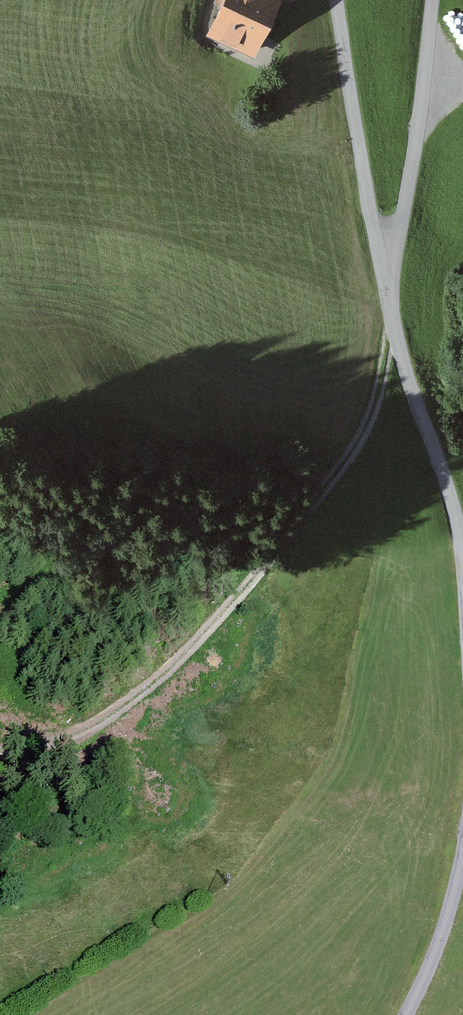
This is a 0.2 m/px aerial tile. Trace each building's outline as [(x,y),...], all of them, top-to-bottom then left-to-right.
[(208,35),(263,58),(287,0),(223,0),(208,35)]
